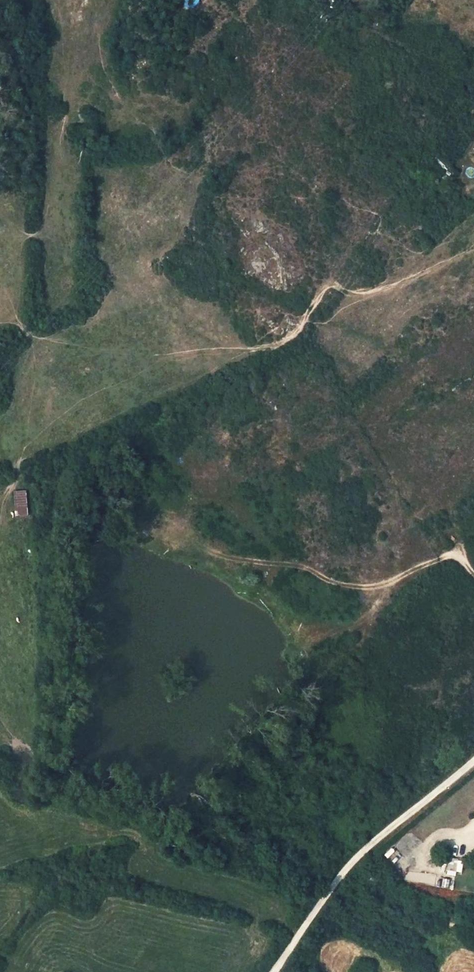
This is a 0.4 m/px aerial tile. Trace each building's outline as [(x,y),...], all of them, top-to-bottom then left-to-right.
[(35,99),(25,98),(25,109),(35,109),(35,99)] [(26,490),(14,491),(16,519),(27,518),(26,490)] [(460,859),(451,858),(448,876),(458,876),(460,859)] [(407,871),(406,882),(435,884),(436,874),(407,871)]
